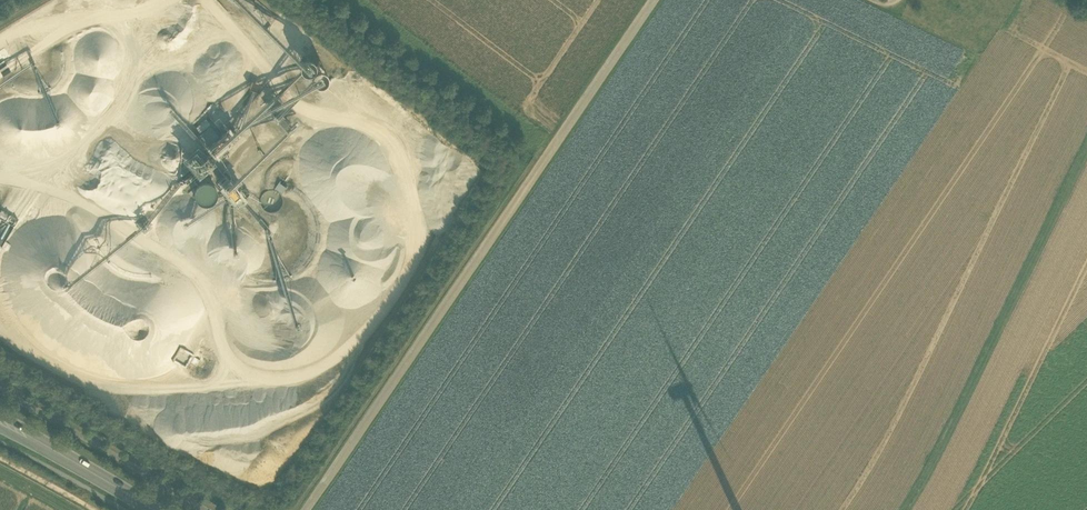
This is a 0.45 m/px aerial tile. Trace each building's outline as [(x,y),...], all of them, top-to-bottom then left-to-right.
[(186,159),(199,174),(215,160),(212,156),(235,136),(228,127),(205,148),(202,144),(186,159)] [(219,184),(236,204),(244,197),(227,177),(219,184)] [(214,182),(197,188),(203,204),(220,199),(214,182)] [(14,226),(18,220),(1,209),(0,212),(0,217),(14,226)]
